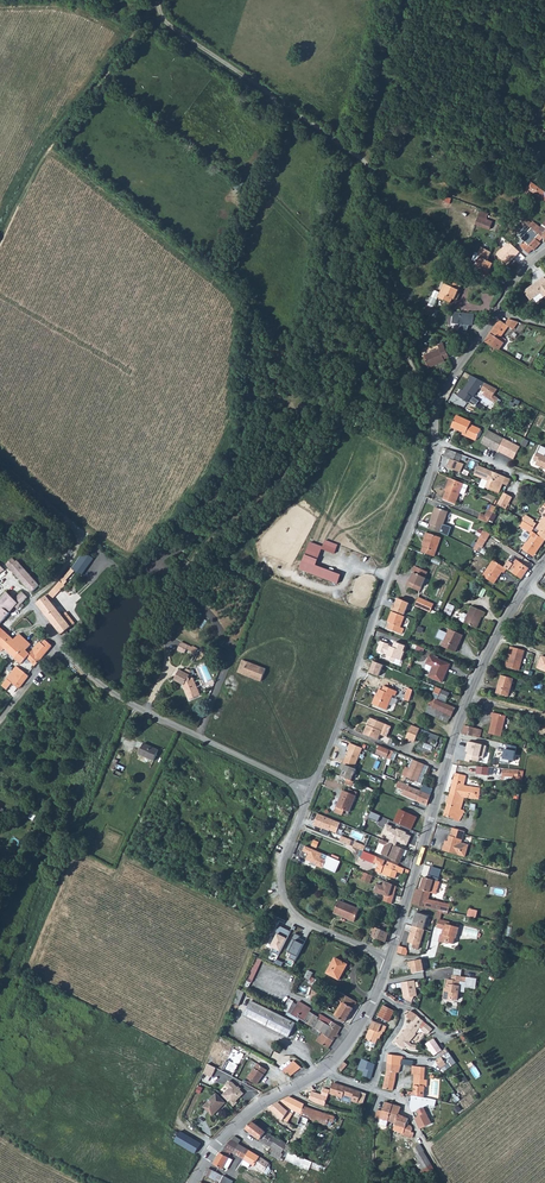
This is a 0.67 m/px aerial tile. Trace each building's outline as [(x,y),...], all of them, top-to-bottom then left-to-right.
[(541,199),(544,201),(544,192),(532,183),(527,189),(530,190),(541,199)] [(481,212),(479,217),(487,220),(489,215),(481,212)] [(479,217),(477,222),(485,225),(484,228),(490,230),(493,222),(487,220),(479,217)] [(529,227),(530,227),(537,232),(543,238),(544,241),(544,222),(541,228),(533,222),(529,227)] [(543,238),(537,232),(533,236),(531,234),(529,236),(526,234),(522,240),(524,242),(520,247),(528,254),(533,249),(534,250),(541,243),(539,242),(543,238)] [(472,272),(481,276),(483,272),(488,274),(490,270),(493,264),(479,258),(476,263),(478,264),(477,267),(473,268),(472,272)] [(483,272),(481,276),(489,280),(491,276),(489,275),(491,271),(490,270),(488,274),(483,272)] [(541,280),(542,282),(536,286),(536,285),(527,292),(534,301),(543,293),(544,295),(544,277),(541,280)] [(444,295),(442,299),(451,304),(453,299),(457,301),(460,294),(458,293),(462,283),(449,278),(444,289),(442,294),(444,295)] [(397,295),(392,297),(396,309),(400,308),(397,295)] [(427,305),(424,314),(431,316),(434,308),(427,305)] [(461,325),(458,332),(465,335),(469,327),(468,327),(468,325),(472,326),(473,321),(474,321),(474,315),(453,313),(452,324),(461,325)] [(491,335),(486,342),(499,350),(504,343),(499,340),(500,337),(508,326),(513,329),(518,322),(509,319),(505,324),(500,320),(490,334),(491,335)] [(439,349),(423,356),(429,368),(445,361),(444,360),(449,357),(443,343),(438,346),(439,349)] [(463,391),(462,390),(458,396),(469,404),(470,402),(473,405),(476,404),(478,402),(477,400),(474,397),(480,388),(485,391),(483,395),(495,403),(498,399),(493,396),(498,390),(471,376),(468,380),(470,381),(465,388),(463,391)] [(452,427),(463,433),(466,434),(465,436),(476,441),(481,430),(471,425),(471,423),(457,416),(452,427)] [(504,438),(488,430),(481,443),(491,448),(492,447),(494,448),(493,449),(497,451),(498,451),(504,438)] [(504,438),(498,451),(514,459),(520,447),(504,438)] [(540,446),(534,460),(538,462),(536,465),(544,469),(544,470),(544,457),(544,448),(540,446)] [(462,455),(447,449),(443,457),(450,459),(447,467),(456,471),(459,463),(462,455)] [(485,488),(494,492),(495,487),(501,490),(506,477),(478,466),(474,476),(487,481),(485,488)] [(450,479),(447,488),(448,488),(447,491),(443,500),(455,505),(460,494),(463,495),(465,494),(468,486),(450,479)] [(504,493),(498,505),(506,510),(513,497),(504,493)] [(431,525),(430,529),(442,534),(448,537),(452,528),(443,525),(448,512),(436,508),(430,524),(431,525)] [(480,515),(478,519),(488,523),(493,513),(487,511),(485,516),(480,515)] [(525,517),(523,520),(531,525),(533,522),(525,517)] [(523,521),(520,527),(531,533),(534,528),(523,521)] [(509,527),(506,531),(514,536),(517,532),(509,527)] [(483,532),(480,538),(486,541),(490,535),(484,531),(483,532)] [(426,539),(424,546),(421,552),(434,557),(442,538),(426,532),(424,538),(425,538),(426,539)] [(532,555),(537,548),(539,549),(544,540),(537,535),(534,533),(532,536),(531,535),(522,548),(532,555)] [(480,538),(474,549),(479,552),(481,548),(482,549),(486,541),(480,538)] [(49,551),(45,557),(50,561),(55,555),(49,551)] [(84,553),(69,572),(72,574),(75,570),(81,575),(93,559),(84,553)] [(6,564),(15,574),(32,592),(39,586),(40,588),(44,585),(40,581),(38,583),(18,561),(16,562),(13,558),(6,564)] [(515,570),(513,574),(522,579),(524,577),(529,568),(521,562),(519,564),(517,563),(519,561),(516,560),(516,561),(513,559),(512,560),(511,561),(510,561),(509,561),(504,568),(506,570),(509,571),(511,568),(515,570)] [(504,568),(492,560),(482,577),(494,585),(497,579),(496,578),(498,576),(499,576),(502,572),(504,573),(506,570),(504,568)] [(313,574),(339,583),(342,573),(317,564),(313,574)] [(410,582),(408,581),(406,586),(419,592),(425,578),(424,578),(427,572),(415,567),(412,573),(414,573),(412,578),(410,582)] [(37,603),(61,635),(75,624),(66,613),(62,616),(50,602),(65,586),(64,585),(67,582),(63,578),(50,591),(37,603)] [(9,613),(15,607),(19,603),(20,604),(21,603),(27,597),(22,590),(15,598),(7,591),(0,598),(0,605),(9,613)] [(398,597),(392,609),(405,614),(410,602),(398,597)] [(434,604),(419,597),(415,606),(430,612),(434,604)] [(448,604),(442,616),(446,618),(447,616),(450,617),(454,607),(448,604)] [(3,620),(9,613),(0,605),(0,618),(3,620)] [(485,613),(471,607),(468,615),(464,613),(462,614),(459,619),(460,621),(476,628),(482,616),(483,617),(485,613)] [(392,612),(388,622),(390,623),(388,628),(402,634),(404,629),(401,627),(405,617),(392,612)] [(444,641),(442,646),(455,652),(463,636),(449,630),(447,633),(440,630),(436,638),(444,641)] [(0,643),(0,644),(3,646),(15,658),(25,649),(27,651),(32,645),(19,634),(16,637),(17,638),(14,641),(7,634),(0,643)] [(31,651),(30,651),(29,652),(27,651),(25,649),(15,658),(22,664),(23,663),(25,664),(29,660),(36,666),(52,646),(51,645),(45,639),(43,642),(42,641),(41,641),(32,652),(31,651)] [(379,646),(377,651),(388,655),(386,660),(394,663),(395,659),(402,662),(405,652),(404,652),(406,646),(395,642),(393,648),(389,646),(389,645),(381,641),(379,646)] [(180,642),(176,651),(183,654),(187,646),(180,642)] [(513,647),(510,656),(508,662),(506,661),(505,667),(519,670),(525,650),(513,647)] [(430,672),(428,678),(442,683),(450,664),(429,656),(426,664),(426,665),(425,669),(425,670),(430,672)] [(542,656),(537,668),(544,672),(544,657),(542,656)] [(247,661),(242,659),(237,672),(243,674),(247,661)] [(374,660),(370,672),(380,675),(384,665),(374,660)] [(247,661),(243,674),(261,681),(265,668),(247,661)] [(17,667),(8,679),(13,683),(19,688),(29,676),(17,667)] [(174,680),(184,685),(186,684),(192,698),(201,694),(190,671),(187,669),(185,672),(179,669),(174,680)] [(501,676),(496,694),(508,697),(513,679),(501,676)] [(186,684),(184,685),(190,699),(192,698),(186,684)] [(377,698),(375,697),(372,704),(387,710),(393,696),(395,697),(397,692),(391,689),(384,686),(382,690),(379,689),(378,694),(378,695),(377,698)] [(436,687),(432,698),(445,704),(449,693),(441,690),(442,689),(436,687)] [(431,698),(428,706),(429,706),(426,713),(447,722),(450,716),(451,717),(456,708),(445,704),(432,698),(431,698)] [(493,718),(489,734),(501,737),(505,716),(492,713),(491,718),(493,718)] [(369,726),(368,725),(364,735),(378,741),(380,735),(387,737),(391,726),(372,719),(369,726)] [(411,725),(407,737),(415,740),(420,729),(411,725)] [(465,727),(463,734),(464,735),(472,737),(474,729),(465,727)] [(430,739),(437,742),(440,735),(432,733),(430,739)] [(472,737),(464,735),(462,742),(461,742),(457,764),(469,766),(469,763),(476,765),(476,763),(479,763),(480,755),(477,754),(478,750),(473,749),(473,748),(470,747),(472,737)] [(143,743),(139,754),(153,760),(158,750),(143,743)] [(362,749),(350,744),(348,749),(349,750),(347,755),(346,757),(343,765),(345,766),(354,769),(362,749)] [(377,755),(387,759),(391,751),(380,746),(377,755)] [(425,765),(414,760),(410,769),(406,767),(402,776),(418,783),(425,765)] [(354,769),(345,766),(343,765),(341,764),(339,769),(343,771),(341,776),(347,779),(352,781),(357,770),(354,769)] [(455,774),(450,794),(460,797),(464,798),(466,799),(481,800),(482,788),(467,787),(464,786),(466,777),(455,774)] [(352,781),(347,779),(345,784),(352,787),(354,782),(352,781)] [(420,791),(399,782),(396,788),(401,789),(400,793),(403,794),(402,795),(417,801),(427,805),(430,795),(420,791)] [(423,786),(420,791),(430,795),(432,790),(423,786)] [(348,791),(344,789),(334,812),(342,815),(344,810),(349,813),(358,792),(350,788),(348,791)] [(450,794),(447,806),(460,810),(463,803),(459,802),(460,797),(450,794)] [(460,810),(447,806),(444,816),(453,819),(454,821),(458,822),(460,820),(464,811),(460,810)] [(400,810),(395,822),(411,830),(417,818),(400,810)] [(371,812),(369,818),(378,822),(380,815),(371,812)] [(337,821),(318,814),(314,826),(333,833),(337,821)] [(393,827),(387,824),(383,833),(389,835),(388,837),(392,838),(390,843),(396,845),(398,842),(407,846),(411,836),(406,834),(406,832),(397,829),(396,830),(392,828),(393,827)] [(462,843),(465,831),(452,828),(450,837),(450,836),(448,842),(447,845),(445,845),(443,851),(466,857),(469,845),(462,843)] [(342,837),(341,841),(363,850),(364,846),(342,837)] [(314,840),(311,846),(317,848),(319,842),(314,840)] [(396,845),(390,843),(383,841),(382,844),(385,846),(382,854),(388,857),(387,858),(400,863),(403,855),(405,857),(408,851),(396,845)] [(305,860),(323,868),(326,860),(321,859),(324,854),(305,845),(302,851),(308,854),(305,860)] [(374,856),(364,851),(361,859),(371,863),(374,856)] [(340,861),(327,856),(326,860),(323,868),(335,873),(340,861)] [(405,869),(386,861),(384,868),(378,866),(376,871),(387,875),(386,876),(395,879),(395,878),(397,872),(399,872),(403,873),(405,869)] [(416,890),(412,904),(427,908),(429,908),(437,910),(441,911),(448,913),(450,905),(430,901),(431,894),(436,895),(440,882),(438,882),(441,870),(430,867),(428,879),(424,878),(421,889),(416,890)] [(373,876),(364,873),(362,880),(370,884),(373,876)] [(385,896),(384,901),(392,904),(397,887),(386,882),(385,887),(378,884),(375,893),(385,896)] [(339,901),(333,914),(354,922),(359,910),(339,901)] [(469,910),(467,917),(476,918),(478,911),(469,910)] [(417,913),(413,925),(425,929),(428,916),(417,913)] [(439,920),(437,928),(444,930),(443,935),(442,935),(440,942),(447,944),(447,943),(453,945),(455,938),(456,939),(459,928),(449,925),(450,923),(439,920)] [(381,922),(379,930),(388,933),(389,931),(390,925),(386,924),(381,922)] [(425,929),(413,925),(408,943),(414,944),(413,948),(418,950),(425,929)] [(278,955),(290,932),(280,927),(269,947),(273,948),(272,951),(278,955)] [(372,927),(371,930),(374,932),(372,937),(385,942),(388,933),(379,930),(372,927)] [(294,961),(305,941),(299,938),(300,936),(294,934),(285,951),(291,954),(289,959),(294,961)] [(399,946),(397,952),(407,955),(408,952),(407,948),(399,946)] [(335,957),(326,973),(339,980),(341,975),(340,974),(343,969),(344,969),(347,964),(335,957)] [(262,960),(256,958),(247,979),(252,982),(262,960)] [(423,959),(408,962),(409,967),(411,967),(412,973),(425,971),(423,959)] [(308,970),(304,977),(307,979),(309,980),(311,977),(313,973),(308,970)] [(496,980),(490,973),(488,974),(495,982),(496,980)] [(446,992),(445,1000),(451,1001),(452,999),(455,1000),(458,1000),(459,991),(460,981),(466,982),(467,977),(452,975),(452,980),(449,980),(448,984),(447,984),(446,989),(447,989),(447,992),(446,992)] [(309,980),(308,982),(316,987),(319,981),(311,977),(309,980)] [(477,979),(467,977),(466,982),(460,981),(459,991),(464,992),(465,987),(476,989),(477,979)] [(414,981),(401,983),(404,998),(406,1000),(411,1002),(414,996),(416,996),(414,981)] [(243,989),(242,991),(244,992),(248,994),(249,992),(251,993),(254,986),(243,982),(240,988),(243,989)] [(232,1003),(238,1006),(244,992),(242,991),(238,989),(232,1003)] [(355,1001),(334,989),(333,992),(335,993),(335,994),(340,997),(339,999),(340,1001),(344,1003),(337,1015),(336,1017),(344,1022),(353,1008),(352,1007),(355,1001)] [(251,1001),(244,1016),(288,1038),(296,1023),(251,1001)] [(288,1013),(302,1020),(313,1027),(324,1034),(323,1034),(324,1035),(333,1041),(341,1027),(332,1022),(329,1026),(328,1025),(328,1024),(323,1021),(322,1022),(317,1019),(318,1017),(309,1012),(311,1009),(298,1001),(296,1004),(293,1003),(288,1013)] [(334,1013),(337,1015),(344,1003),(340,1001),(339,1003),(340,1004),(334,1013)] [(383,1005),(377,1016),(389,1022),(394,1012),(383,1005)] [(407,1028),(400,1036),(395,1042),(403,1048),(405,1046),(409,1050),(415,1050),(415,1045),(411,1045),(409,1042),(416,1034),(415,1033),(419,1027),(427,1034),(432,1029),(427,1024),(426,1024),(423,1022),(423,1021),(418,1016),(410,1011),(406,1017),(412,1021),(407,1028)] [(384,1033),(386,1027),(373,1021),(365,1040),(375,1044),(377,1038),(379,1039),(381,1035),(383,1032),(384,1033)] [(324,1034),(313,1027),(310,1031),(319,1036),(316,1040),(327,1048),(333,1041),(324,1035),(323,1034),(324,1034)] [(426,1044),(434,1056),(442,1051),(434,1039),(426,1044)] [(441,1056),(435,1060),(440,1067),(449,1061),(447,1058),(451,1055),(448,1051),(444,1054),(446,1056),(443,1058),(441,1056)] [(403,1056),(387,1054),(386,1069),(385,1077),(383,1088),(392,1091),(396,1072),(399,1073),(403,1057),(403,1056)] [(371,1079),(375,1064),(362,1059),(357,1069),(363,1072),(362,1077),(371,1079)] [(283,1064),(279,1068),(289,1076),(300,1068),(293,1061),(291,1063),(289,1061),(284,1064),(283,1064)] [(343,1061),(338,1066),(340,1072),(347,1064),(343,1061)] [(257,1063),(247,1077),(256,1084),(266,1070),(257,1063)] [(408,1092),(407,1095),(411,1096),(424,1097),(424,1087),(426,1087),(427,1080),(424,1080),(425,1067),(413,1066),(412,1074),(414,1075),(413,1092),(408,1092)] [(228,1089),(222,1095),(234,1107),(238,1103),(236,1101),(244,1093),(233,1082),(230,1081),(225,1085),(228,1089)] [(365,1094),(332,1082),(329,1093),(341,1098),(340,1100),(349,1103),(350,1101),(361,1105),(365,1094)] [(311,1091),(309,1100),(314,1103),(316,1104),(324,1106),(329,1090),(323,1088),(321,1095),(311,1091)] [(216,1093),(204,1106),(213,1115),(225,1102),(216,1093)] [(289,1107),(290,1108),(301,1114),(304,1106),(304,1105),(305,1104),(289,1096),(278,1102),(284,1107),(288,1110),(289,1110),(288,1109),(289,1107)] [(424,1097),(411,1096),(409,1108),(413,1113),(417,1111),(419,1116),(415,1118),(420,1129),(432,1123),(425,1108),(429,1105),(435,1107),(436,1100),(428,1098),(424,1097)] [(278,1102),(268,1107),(277,1114),(283,1107),(284,1107),(278,1102)] [(377,1110),(375,1118),(380,1119),(379,1125),(386,1127),(388,1122),(393,1104),(385,1102),(382,1111),(377,1110)] [(393,1104),(388,1122),(395,1124),(398,1114),(400,1107),(393,1104)] [(301,1114),(300,1116),(309,1119),(313,1109),(304,1106),(301,1114)] [(283,1107),(277,1114),(283,1120),(289,1111),(288,1110),(284,1107),(283,1107)] [(313,1109),(309,1119),(327,1125),(328,1122),(333,1124),(334,1120),(337,1121),(338,1118),(313,1109)] [(293,1113),(289,1111),(283,1120),(288,1122),(293,1113)] [(395,1124),(394,1125),(395,1126),(393,1129),(403,1132),(402,1135),(412,1138),(414,1133),(411,1132),(412,1128),(411,1126),(406,1124),(407,1118),(398,1114),(395,1124)] [(255,1118),(251,1121),(245,1128),(259,1139),(274,1149),(270,1154),(279,1160),(283,1154),(282,1153),(283,1150),(288,1153),(289,1152),(291,1153),(294,1148),(282,1140),(281,1140),(277,1137),(276,1138),(265,1131),(254,1123),(257,1120),(255,1118)] [(174,1141),(195,1153),(201,1144),(180,1131),(174,1141)] [(235,1136),(225,1148),(232,1152),(244,1159),(249,1150),(239,1143),(241,1139),(235,1136)] [(416,1165),(420,1172),(431,1165),(420,1144),(415,1147),(419,1153),(415,1156),(419,1162),(416,1165)] [(232,1152),(225,1148),(222,1154),(220,1153),(214,1164),(223,1170),(230,1158),(232,1152)] [(244,1159),(244,1160),(242,1164),(248,1167),(251,1164),(254,1166),(254,1165),(259,1156),(249,1150),(244,1159)] [(254,1165),(254,1166),(264,1172),(268,1165),(269,1163),(259,1156),(254,1165)] [(312,1161),(310,1167),(320,1171),(322,1166),(312,1161)] [(421,1173),(417,1176),(420,1181),(435,1171),(431,1165),(420,1172),(421,1173)] [(204,1174),(205,1174),(219,1182),(222,1176),(208,1168),(204,1174)]
